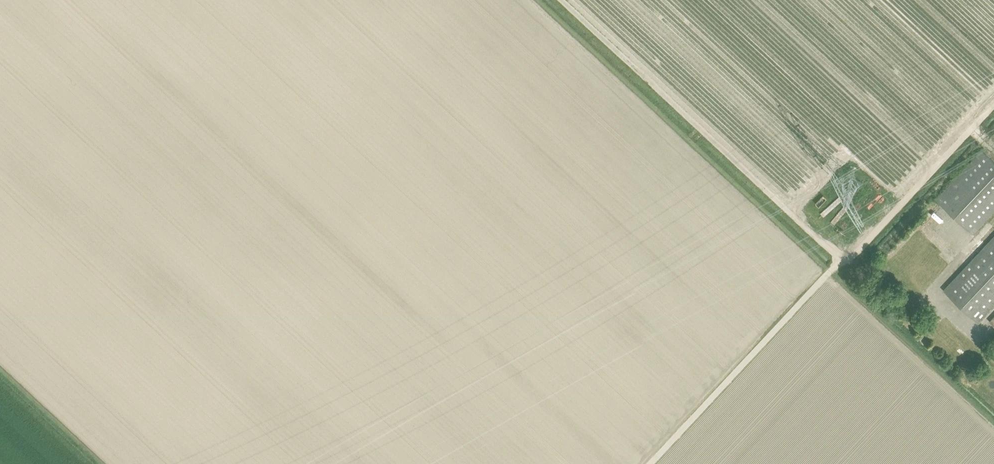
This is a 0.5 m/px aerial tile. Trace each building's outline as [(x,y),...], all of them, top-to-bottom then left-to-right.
[(972,234),(993,211),(993,163),(982,151),(936,200),(972,234)] [(978,323),(993,306),(993,237),(944,290),(978,323)]
